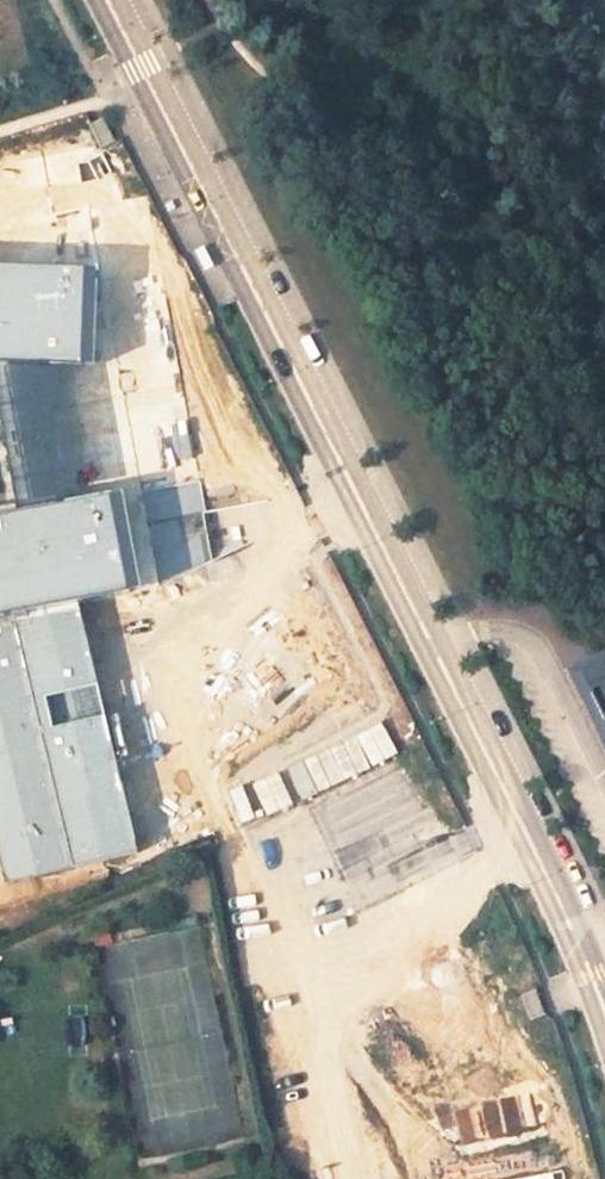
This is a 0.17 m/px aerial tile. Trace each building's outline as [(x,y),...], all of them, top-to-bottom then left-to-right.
[(0,260),(0,361),(94,364),(97,263),(0,260)] [(20,508),(0,410),(0,512),(20,508)] [(78,598),(140,586),(121,489),(20,508),(0,512),(0,613),(78,598)] [(0,613),(0,866),(4,882),(136,852),(78,598),(0,613)]
